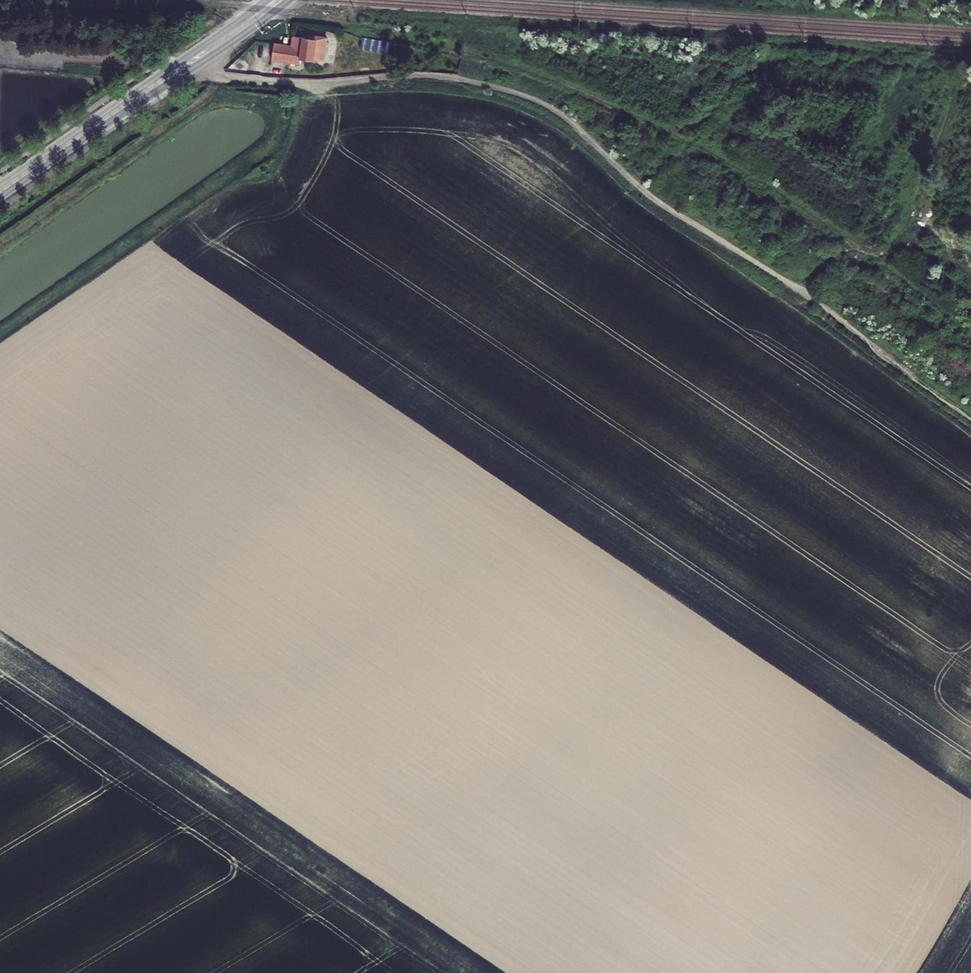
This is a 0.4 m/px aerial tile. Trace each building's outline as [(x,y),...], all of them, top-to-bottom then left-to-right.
[(294,35),(293,45),(275,43),(273,56),(302,60),(302,56),(324,59),(327,37),(308,34),(306,37),(294,35)] [(362,37),(361,44),(394,49),(395,42),(362,37)]
